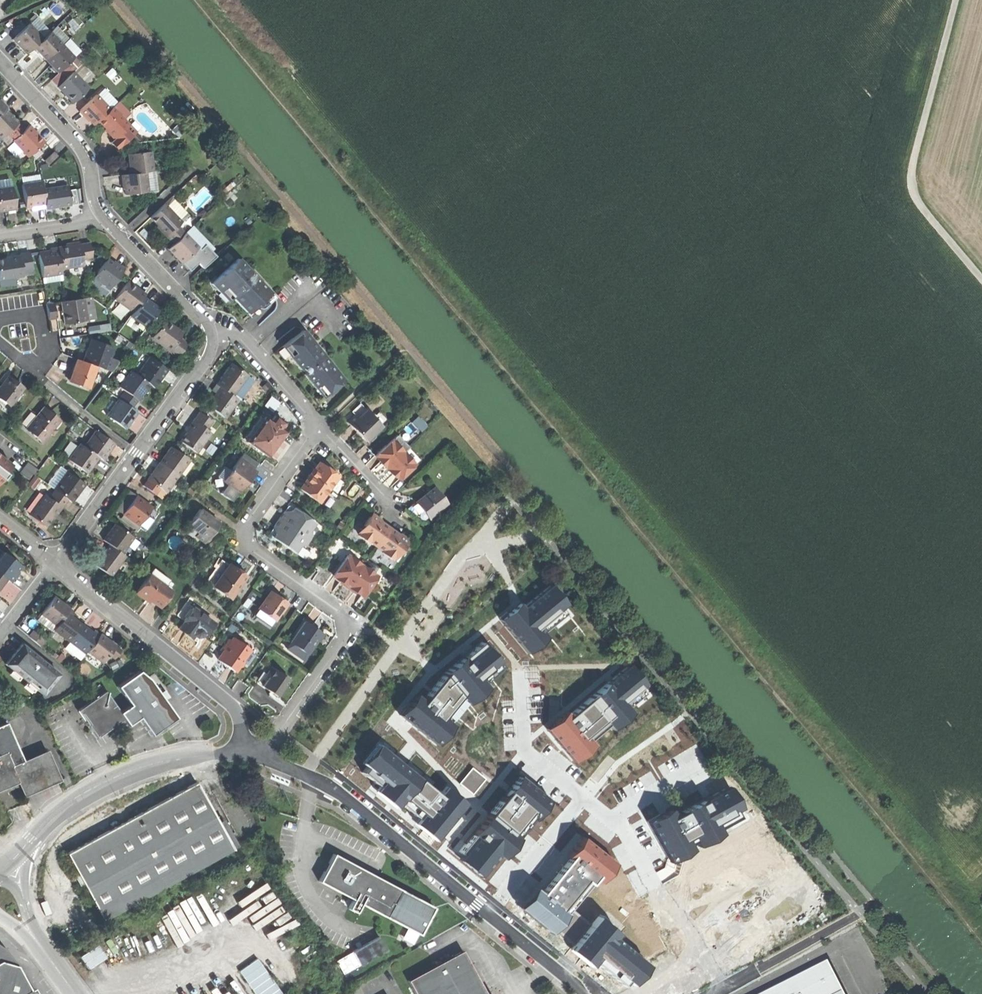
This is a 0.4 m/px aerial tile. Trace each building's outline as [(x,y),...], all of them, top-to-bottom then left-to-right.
[(36,18),(29,24),(43,39),(50,32),(36,18)] [(12,32),(16,37),(26,27),(21,23),(12,32)] [(20,47),(27,54),(34,47),(43,39),(29,24),(26,27),(16,37),(13,40),(20,47)] [(62,45),(50,32),(43,39),(34,47),(40,54),(46,60),(62,45)] [(74,57),(62,45),(46,60),(51,66),(58,73),(66,65),(74,57)] [(77,54),(74,57),(66,65),(74,72),(75,74),(83,66),(78,61),(81,58),(77,54)] [(89,88),(75,74),(74,72),(58,87),(65,94),(73,103),(89,88)] [(102,90),(97,95),(110,109),(112,107),(115,104),(102,90)] [(86,117),(94,125),(98,121),(110,109),(97,95),(96,95),(80,111),(86,117)] [(115,104),(112,107),(123,119),(129,113),(118,101),(115,104)] [(112,107),(110,109),(98,121),(107,130),(115,139),(130,125),(123,119),(112,107)] [(5,109),(4,108),(0,112),(0,137),(1,139),(7,134),(18,123),(10,115),(5,109)] [(25,130),(18,123),(7,134),(14,141),(25,130)] [(137,132),(130,125),(115,139),(111,143),(118,150),(137,132)] [(29,126),(25,130),(14,141),(29,157),(45,142),(38,135),(29,126)] [(45,160),(49,165),(58,156),(54,152),(45,160)] [(129,165),(130,175),(146,173),(153,172),(151,152),(128,155),(129,165)] [(153,172),(146,173),(148,191),(156,190),(154,172),(153,172)] [(124,185),(125,195),(148,192),(148,191),(146,173),(130,175),(123,176),(124,185)] [(32,206),(45,204),(43,189),(42,182),(22,184),(25,207),(32,206)] [(46,207),(46,209),(59,207),(71,205),(68,186),(43,189),(45,204),(46,207)] [(0,189),(0,211),(7,210),(16,209),(12,187),(0,189)] [(171,198),(165,204),(182,222),(188,216),(171,198)] [(160,228),(168,235),(178,226),(182,222),(165,204),(151,218),(160,228)] [(185,233),(178,226),(168,235),(166,237),(173,244),(185,233)] [(192,227),(185,234),(198,247),(205,241),(192,227)] [(185,234),(185,233),(173,244),(168,249),(175,256),(182,263),(198,247),(185,234)] [(90,243),(80,244),(83,260),(93,258),(90,243)] [(66,246),(58,248),(59,252),(61,269),(84,266),(83,260),(80,244),(79,244),(66,246)] [(39,255),(42,277),(62,274),(61,269),(59,252),(51,253),(46,254),(39,255)] [(20,255),(20,257),(22,271),(32,269),(30,254),(20,255)] [(229,294),(244,311),(267,290),(235,256),(208,281),(219,293),(224,298),(229,294)] [(0,260),(0,280),(23,277),(22,271),(20,257),(8,259),(0,260)] [(94,277),(110,289),(123,270),(115,264),(107,259),(94,277)] [(115,299),(133,312),(144,297),(146,295),(137,288),(128,281),(115,299)] [(152,304),(144,297),(133,312),(130,316),(147,328),(160,309),(152,304)] [(61,302),(65,324),(73,323),(87,321),(83,298),(61,302)] [(49,320),(57,319),(54,303),(47,304),(49,320)] [(179,328),(161,315),(148,333),(174,352),(179,345),(183,339),(175,333),(179,328)] [(88,328),(89,333),(111,330),(110,325),(88,328)] [(292,361),(300,370),(321,353),(300,328),(279,345),(292,361)] [(86,353),(83,362),(96,367),(102,369),(106,356),(110,357),(113,348),(95,341),(92,350),(87,348),(86,353)] [(320,394),(341,377),(321,353),(300,370),(310,383),(320,394)] [(146,354),(141,361),(136,367),(133,371),(152,384),(157,376),(164,367),(146,354)] [(136,367),(141,361),(136,357),(132,364),(136,367)] [(83,362),(77,360),(74,367),(72,372),(74,373),(71,382),(88,388),(96,367),(83,362)] [(214,379),(218,383),(230,392),(244,372),(228,360),(221,370),(214,379)] [(146,392),(152,384),(133,371),(128,367),(116,382),(140,400),(146,392)] [(12,404),(24,388),(15,382),(9,376),(0,388),(0,395),(12,404)] [(205,401),(223,415),(237,397),(230,392),(218,383),(211,392),(205,401)] [(127,417),(133,409),(116,396),(105,410),(122,424),(127,417)] [(27,428),(43,442),(60,420),(52,414),(44,407),(27,428)] [(357,431),(364,438),(378,425),(370,417),(372,416),(364,407),(356,415),(353,412),(346,420),(357,431)] [(193,416),(204,425),(210,417),(197,408),(192,415),(193,416)] [(268,419),(263,415),(245,439),(265,454),(274,441),(283,429),(277,425),(281,420),(272,413),(268,419)] [(421,414),(415,420),(424,430),(430,424),(421,414)] [(208,427),(204,425),(193,416),(186,426),(178,436),(194,448),(208,427)] [(106,448),(112,440),(95,428),(83,444),(96,454),(100,456),(106,448)] [(389,438),(413,463),(418,458),(394,432),(389,438)] [(396,478),(413,463),(389,438),(372,453),(379,460),(390,472),(396,478)] [(90,463),(96,454),(83,444),(78,441),(66,457),(84,470),(90,463)] [(163,452),(158,459),(176,472),(187,457),(169,444),(163,452)] [(253,469),(238,457),(222,478),(237,490),(246,477),(253,469)] [(10,467),(0,459),(0,480),(10,467)] [(152,468),(146,476),(159,486),(164,489),(176,472),(158,459),(152,468)] [(297,486),(317,500),(336,474),(328,468),(317,460),(301,481),(297,486)] [(20,473),(30,481),(38,470),(28,463),(20,473)] [(76,490),(83,481),(65,468),(52,486),(65,496),(70,499),(76,490)] [(141,483),(154,492),(159,486),(146,476),(141,483)] [(414,499),(426,515),(444,501),(432,485),(414,499)] [(45,495),(57,503),(59,505),(65,496),(52,486),(45,495)] [(49,514),(57,503),(45,495),(42,492),(27,512),(42,523),(49,514)] [(121,510),(135,521),(149,503),(134,492),(127,501),(121,510)] [(420,520),(426,515),(414,499),(405,506),(413,513),(420,520)] [(288,513),(283,510),(277,518),(272,525),(276,529),(271,535),(282,543),(294,551),(299,543),(304,543),(311,535),(309,529),(315,521),(293,506),(288,513)] [(217,521),(198,507),(184,527),(202,541),(210,530),(217,521)] [(367,538),(374,543),(387,526),(378,519),(369,513),(361,523),(363,525),(357,533),(365,539),(367,538)] [(102,536),(108,541),(120,550),(131,534),(113,520),(108,528),(102,536)] [(381,551),(388,556),(394,547),(397,549),(405,539),(395,532),(387,526),(374,543),(380,548),(381,551)] [(100,552),(93,562),(108,573),(124,553),(120,550),(108,541),(100,552)] [(357,590),(361,593),(375,573),(346,553),(332,574),(337,577),(343,581),(342,583),(347,587),(349,585),(357,590)] [(0,558),(0,575),(3,578),(6,580),(12,573),(18,565),(3,554),(0,558)] [(233,568),(220,558),(204,579),(229,596),(243,574),(233,568)] [(152,567),(148,573),(162,584),(167,578),(152,567)] [(158,605),(170,589),(162,584),(148,573),(136,588),(136,592),(140,595),(145,595),(152,601),(158,605)] [(551,636),(548,632),(570,614),(565,609),(571,605),(555,585),(527,607),(524,602),(502,619),(530,654),(551,636)] [(257,607),(273,618),(285,601),(278,595),(270,590),(257,607)] [(40,611),(54,623),(64,610),(67,606),(61,602),(53,595),(40,611)] [(212,622),(191,606),(177,627),(184,632),(190,636),(191,634),(193,635),(199,634),(201,633),(202,635),(212,622)] [(67,639),(68,639),(80,623),(73,617),(64,610),(54,623),(51,627),(67,639)] [(313,626),(304,620),(289,640),(306,652),(320,632),(313,626)] [(83,651),(84,649),(95,634),(89,629),(80,623),(68,639),(83,651)] [(38,643),(43,637),(31,628),(26,634),(38,643)] [(100,661),(113,644),(106,639),(97,632),(95,634),(84,649),(100,661)] [(233,636),(217,657),(226,663),(234,669),(249,648),(233,636)] [(56,670),(19,640),(10,651),(4,660),(26,677),(25,678),(40,690),(56,670)] [(455,723),(451,719),(467,700),(469,703),(490,686),(486,681),(504,667),(485,641),(466,657),(465,655),(444,672),(445,674),(426,698),(417,692),(400,712),(438,743),(455,723)] [(276,694),(288,678),(270,665),(265,673),(268,675),(262,684),(270,690),(276,694)] [(567,711),(546,728),(574,762),(595,745),(591,740),(609,725),(613,730),(635,713),(630,708),(647,694),(643,690),(648,686),(631,666),(571,716),(567,711)] [(129,703),(153,685),(139,667),(115,684),(129,703)] [(111,724),(123,715),(119,710),(99,683),(88,691),(92,696),(77,707),(97,734),(111,724)] [(175,715),(153,685),(129,703),(137,714),(151,733),(164,723),(175,715)] [(119,710),(123,715),(127,721),(137,714),(129,703),(119,710)] [(3,744),(6,751),(12,764),(25,759),(8,719),(0,723),(0,745),(3,744)] [(436,838),(466,802),(445,784),(439,791),(379,741),(363,761),(368,765),(364,769),(380,783),(376,788),(397,805),(400,800),(418,815),(414,820),(436,838)] [(46,749),(25,759),(12,764),(19,779),(24,791),(58,776),(46,749)] [(19,779),(12,764),(6,751),(0,754),(0,788),(8,784),(19,779)] [(551,799),(520,774),(472,832),(473,833),(459,849),(462,852),(458,857),(479,874),(498,853),(502,857),(551,799)] [(691,774),(676,781),(679,788),(694,782),(691,774)] [(473,788),(481,790),(484,777),(476,775),(473,788)] [(102,917),(232,846),(195,779),(65,851),(86,889),(102,917)] [(670,809),(646,822),(668,863),(721,834),(719,829),(738,819),(735,812),(740,810),(729,788),(678,813),(679,814),(674,817),(670,809)] [(534,886),(517,906),(548,932),(552,928),(571,943),(567,948),(589,965),(592,961),(621,984),(624,980),(629,984),(646,964),(613,937),(616,933),(595,915),(588,924),(568,908),(593,879),(598,882),(614,863),(583,836),(566,856),(569,858),(541,892),(534,886)] [(353,897),(362,902),(386,915),(401,888),(333,851),(318,878),(353,897)] [(434,906),(401,888),(386,915),(419,934),(434,906)] [(193,928),(207,923),(195,894),(181,900),(193,928)] [(357,911),(362,902),(353,897),(349,906),(357,911)] [(344,973),(392,950),(385,936),(337,958),(344,973)] [(97,942),(78,955),(87,967),(106,954),(97,942)] [(416,993),(488,993),(463,948),(407,978),(416,993)] [(258,993),(286,993),(261,956),(242,968),(258,993)] [(833,959),(761,993),(850,993),(833,959)] [(28,990),(15,965),(0,961),(0,993),(20,993),(28,990)]
